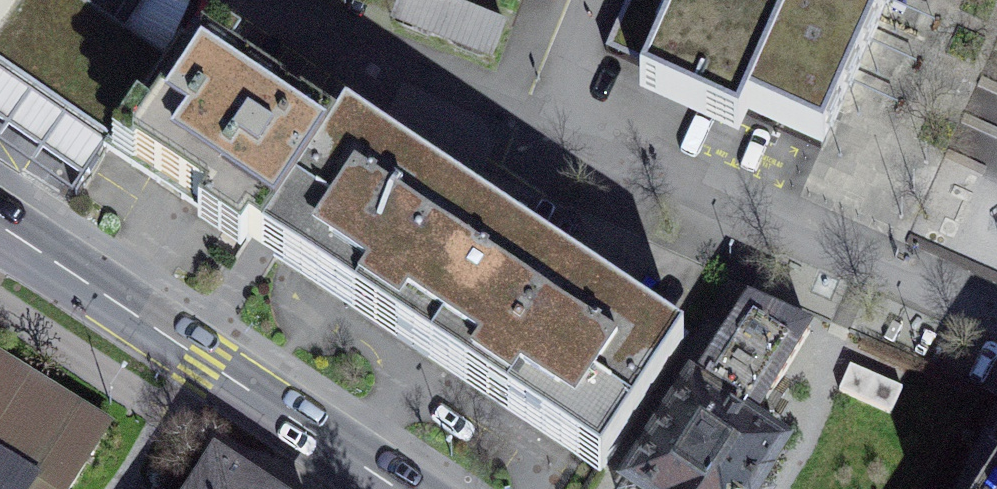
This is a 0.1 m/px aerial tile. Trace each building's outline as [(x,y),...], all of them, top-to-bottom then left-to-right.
[(125,35),(75,0),(0,0),(0,70),(109,145),(163,63),(125,35)] [(125,35),(148,0),(75,0),(125,35)] [(436,0),(424,0),(412,31),(491,62),(505,27),(436,0)] [(606,52),(650,72),(639,93),(738,138),(748,116),(823,149),(891,0),(629,0),(606,52)] [(262,252),(335,141),(330,138),(180,38),(163,63),(109,145),(107,149),(256,248),(262,252)] [(335,141),(262,252),(361,317),(445,190),(346,125),(335,141)] [(482,397),(566,270),(445,190),(361,317),(482,397)] [(566,270),(482,397),(600,474),(684,348),(566,270)] [(749,307),(696,391),(751,429),(809,333),(749,307)] [(112,433),(0,362),(0,488),(73,488),(112,433)] [(751,429),(696,391),(692,390),(629,487),(629,488),(761,488),(767,480),(765,478),(783,449),(751,429)] [(213,468),(200,488),(246,488),(213,468)]
